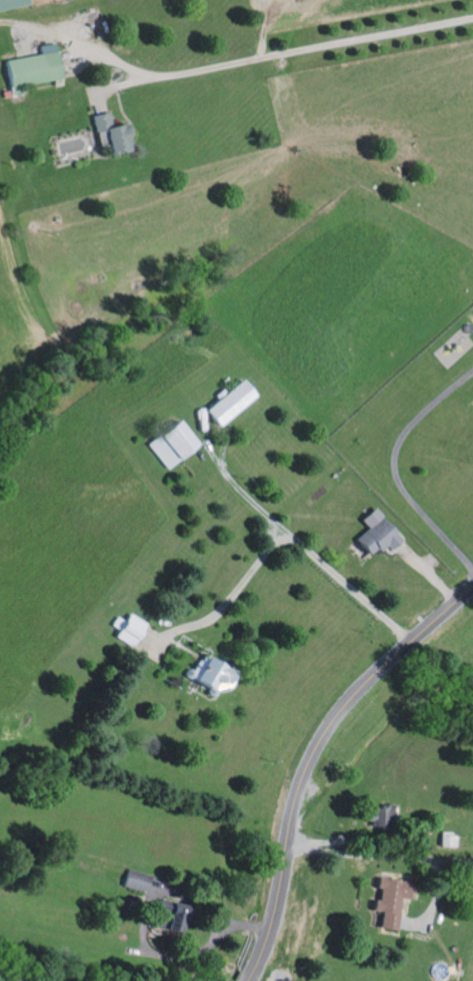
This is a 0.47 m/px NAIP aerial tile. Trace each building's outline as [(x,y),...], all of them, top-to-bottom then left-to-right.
[(29,6),(29,0),(0,0),(0,10),(29,6)] [(40,55),(5,60),(10,94),(21,93),(20,85),(61,79),(56,43),(39,46),(40,55)] [(97,145),(105,143),(108,155),(129,151),(123,124),(111,126),(108,112),(91,115),(97,145)] [(216,428),(253,396),(239,380),(202,412),(216,428)] [(195,445),(175,420),(145,445),(165,469),(195,445)] [(403,539),(375,509),(361,521),(368,528),(356,540),(371,557),(385,544),(391,550),(403,539)] [(114,636),(132,646),(147,623),(129,612),(114,636)] [(190,678),(217,693),(221,684),(229,688),(237,674),(202,655),(190,678)] [(367,806),(368,826),(393,825),(393,805),(367,806)] [(153,875),(130,867),(124,886),(147,893),(153,875)] [(396,930),(401,898),(411,899),(413,882),(378,876),(376,888),(381,888),(379,899),(375,898),(373,910),(382,911),(379,928),(396,930)] [(188,903),(160,899),(155,927),(184,932),(188,903)]
